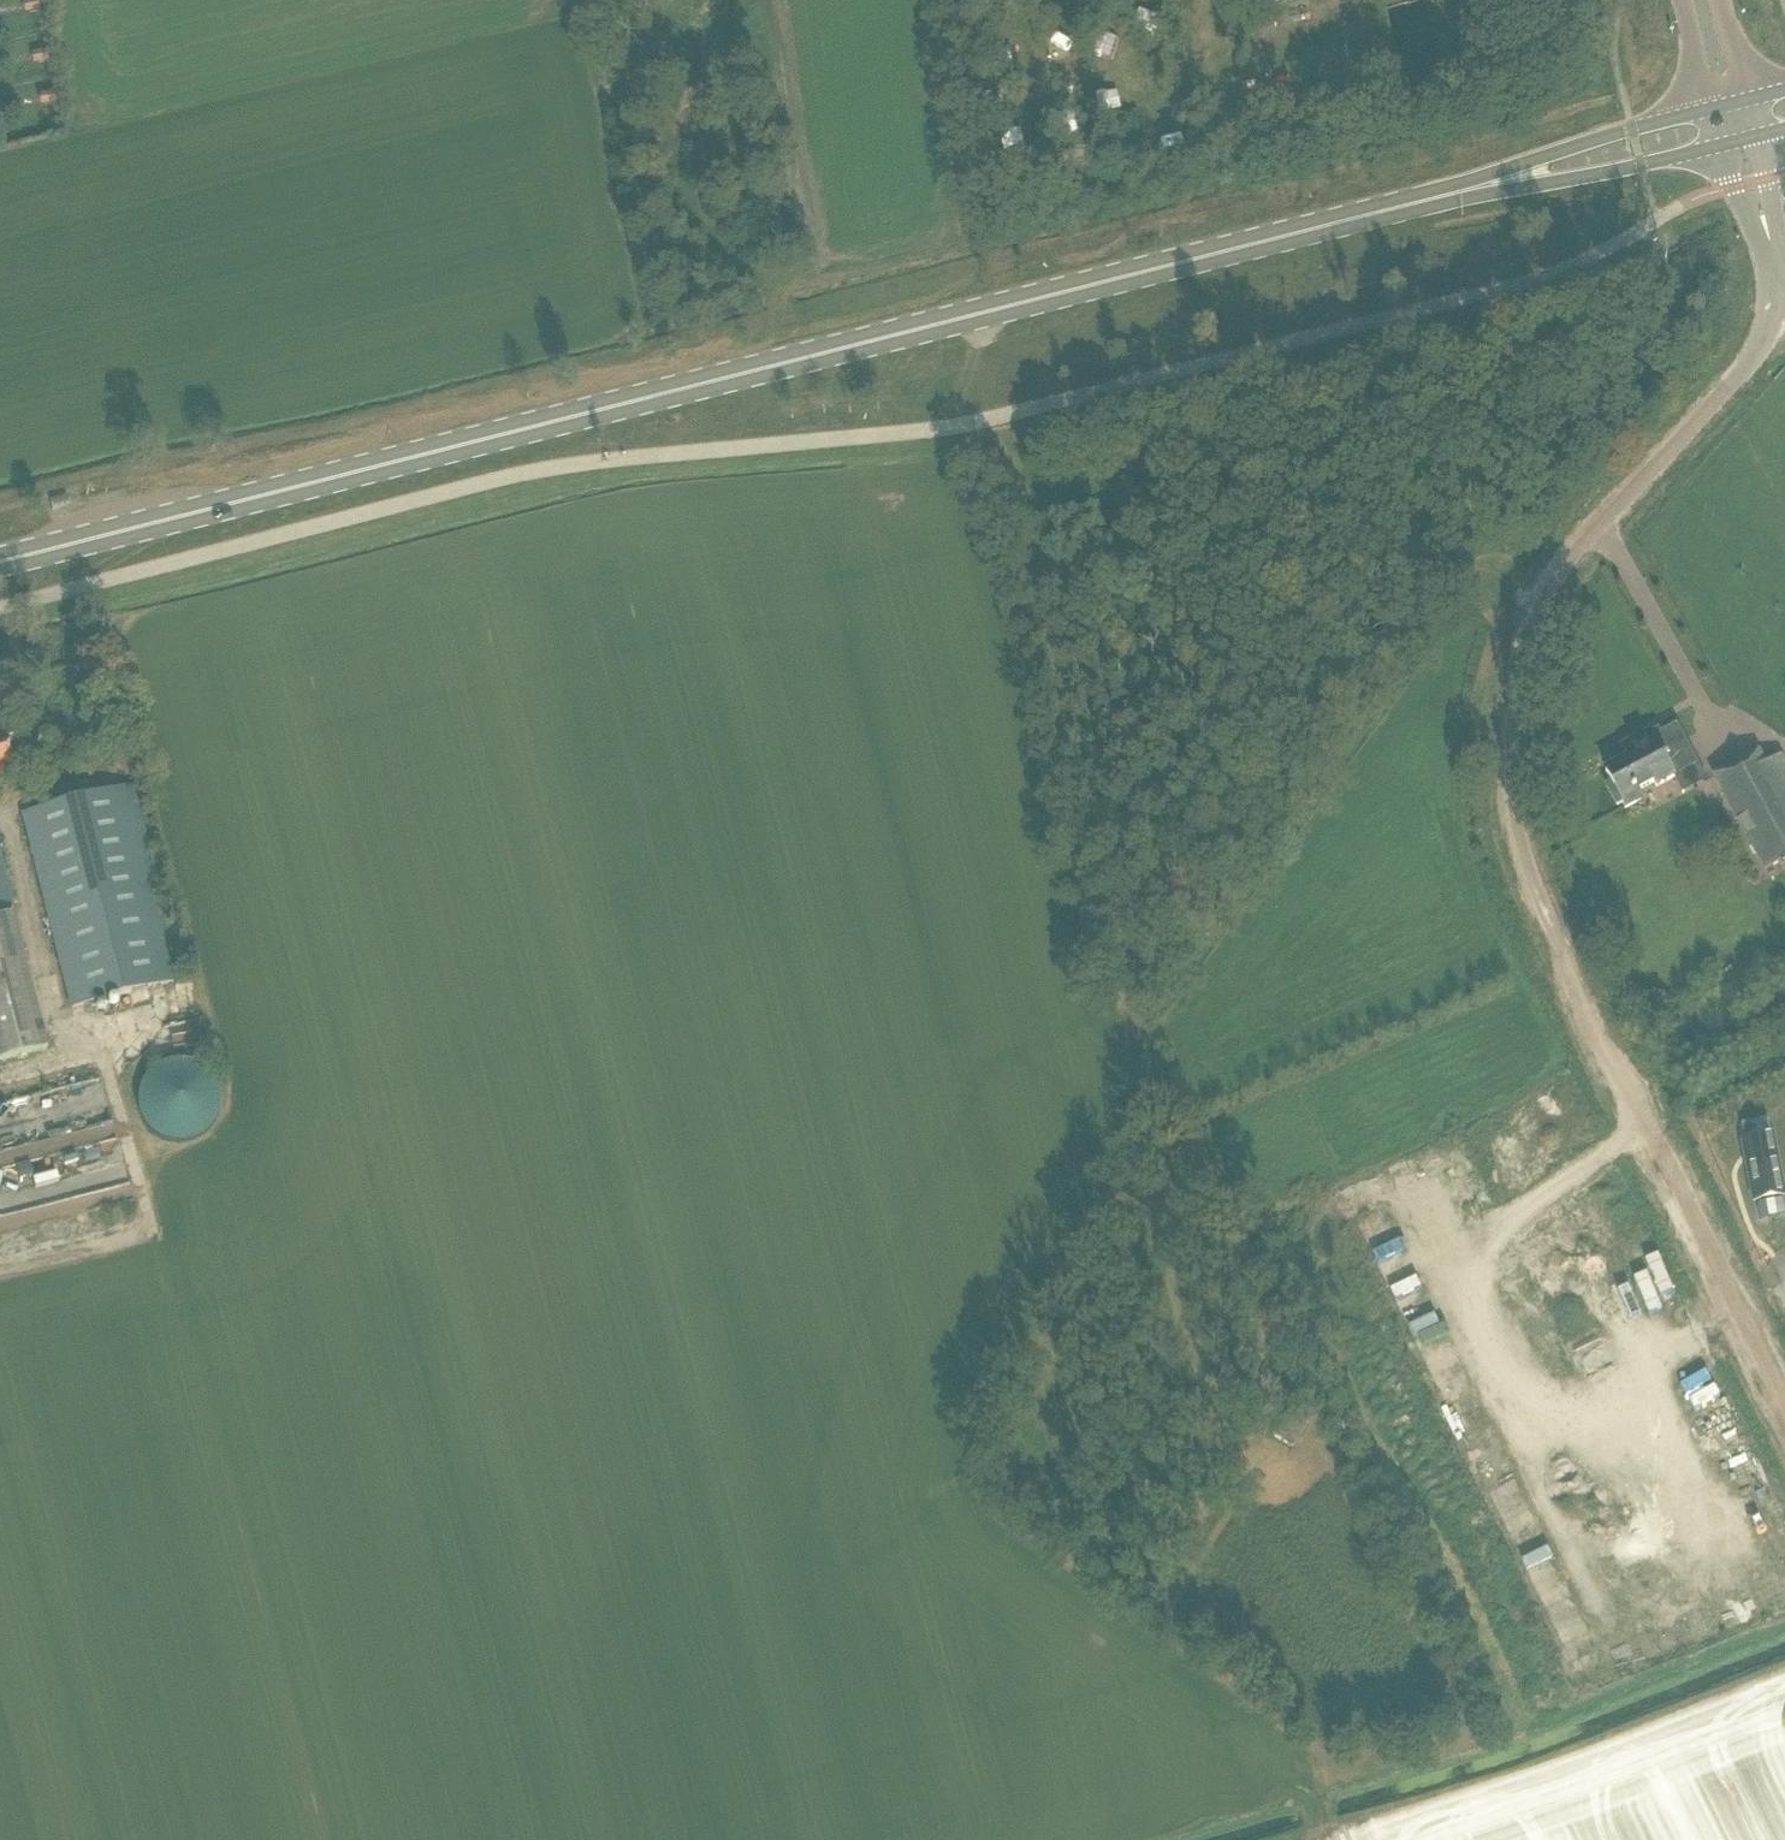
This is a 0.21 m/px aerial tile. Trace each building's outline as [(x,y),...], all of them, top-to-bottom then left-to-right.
[(1259,9),(1298,0),(1257,0),(1259,9)] [(36,2),(22,4),(24,15),(38,13),(36,2)] [(45,52),(31,55),(33,65),(47,63),(45,52)] [(52,94),(38,97),(40,108),(54,106),(52,94)] [(1629,761),(1606,773),(1612,784),(1606,787),(1617,806),(1622,804),(1625,809),(1641,800),(1637,792),(1653,783),(1656,788),(1674,778),(1698,765),(1676,724),(1660,733),(1658,729),(1650,734),(1622,748),(1629,761)] [(11,773),(2,736),(0,736),(0,776),(11,773)] [(1758,750),(1710,776),(1763,873),(1780,864),(1784,861),(1784,764),(1781,757),(1766,765),(1758,750)] [(20,815),(26,838),(58,958),(56,959),(69,1010),(173,982),(149,889),(158,887),(132,786),(123,788),(20,815)] [(13,915),(0,919),(0,1062),(48,1049),(13,915)] [(139,1091),(137,1100),(138,1110),(140,1119),(145,1127),(149,1131),(157,1137),(166,1142),(176,1144),(186,1143),(192,1141),(197,1139),(204,1135),(211,1128),(215,1121),(219,1112),(220,1104),(220,1096),(218,1088),(214,1080),(208,1073),(200,1067),(192,1063),(182,1061),(173,1061),(163,1064),(155,1068),(148,1074),(142,1082),(139,1091)] [(1768,1121),(1741,1126),(1744,1145),(1746,1156),(1746,1160),(1747,1163),(1752,1190),(1754,1201),(1755,1203),(1756,1202),(1782,1198),(1783,1197),(1783,1196),(1781,1184),(1772,1139),(1768,1121)] [(1762,1222),(1784,1218),(1784,1201),(1759,1206),(1762,1222)]
